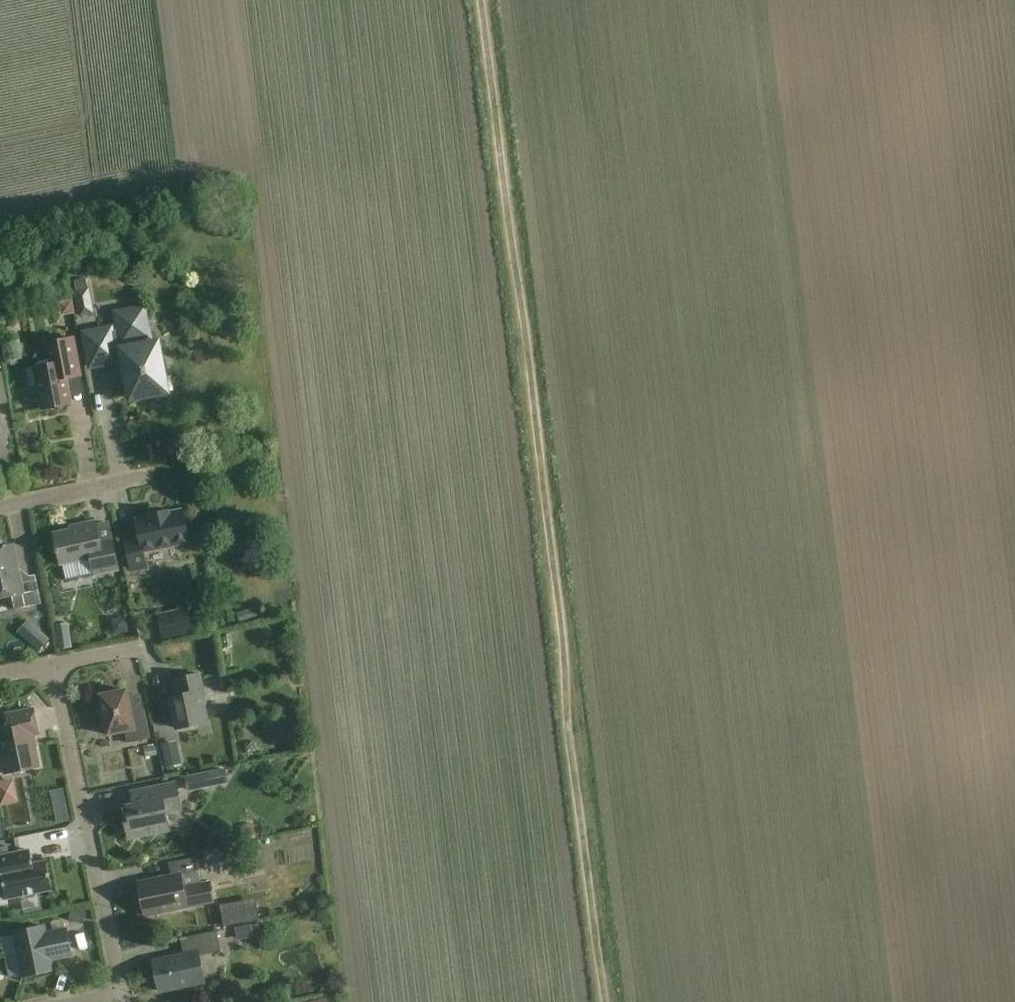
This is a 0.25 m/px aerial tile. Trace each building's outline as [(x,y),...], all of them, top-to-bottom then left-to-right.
[(95,313),(90,289),(77,291),(81,316),(95,313)] [(172,391),(169,375),(166,359),(161,360),(158,342),(151,343),(144,307),(117,313),(120,331),(112,332),(111,328),(85,333),(91,366),(107,363),(107,362),(124,359),(125,367),(123,367),(125,376),(127,376),(131,396),(146,393),(146,396),(172,391)] [(81,376),(73,338),(45,343),(49,365),(27,369),(30,386),(38,385),(43,409),(71,404),(67,378),(81,376)] [(168,514),(168,511),(151,514),(151,518),(136,521),(140,539),(126,542),(132,571),(147,568),(144,550),(189,541),(183,511),(168,514)] [(101,543),(96,521),(79,525),(79,528),(54,533),(61,565),(91,558),(95,575),(119,570),(113,540),(101,543)] [(0,542),(0,598),(12,596),(15,609),(42,604),(36,575),(21,578),(19,569),(18,569),(17,563),(15,564),(11,546),(13,545),(4,547),(3,544),(0,542)] [(203,692),(199,674),(177,679),(180,691),(155,696),(161,724),(176,721),(178,729),(207,722),(201,692),(203,692)] [(132,712),(127,689),(100,695),(103,709),(99,710),(102,726),(107,725),(109,735),(126,731),(128,743),(151,738),(144,709),(132,712)] [(34,708),(7,714),(9,725),(0,726),(0,748),(5,774),(40,767),(34,736),(40,734),(34,708)] [(172,766),(185,763),(179,741),(166,745),(172,766)] [(192,791),(216,786),(212,768),(188,774),(192,791)] [(1,783),(4,806),(23,803),(20,780),(1,783)] [(131,793),(134,806),(123,808),(129,837),(170,829),(166,812),(182,809),(177,784),(131,793)] [(69,791),(58,793),(61,818),(73,817),(69,791)] [(30,850),(0,856),(0,882),(3,881),(7,899),(23,895),(26,898),(35,896),(37,893),(53,889),(47,861),(33,864),(30,850)] [(201,870),(198,857),(169,863),(172,875),(162,877),(157,879),(138,883),(145,915),(163,912),(164,912),(214,901),(210,882),(202,884),(199,871),(201,870)] [(46,933),(44,926),(14,932),(23,976),(54,970),(51,960),(72,955),(66,929),(46,933)] [(222,949),(218,930),(181,938),(184,955),(155,961),(161,991),(204,982),(198,954),(222,949)]
